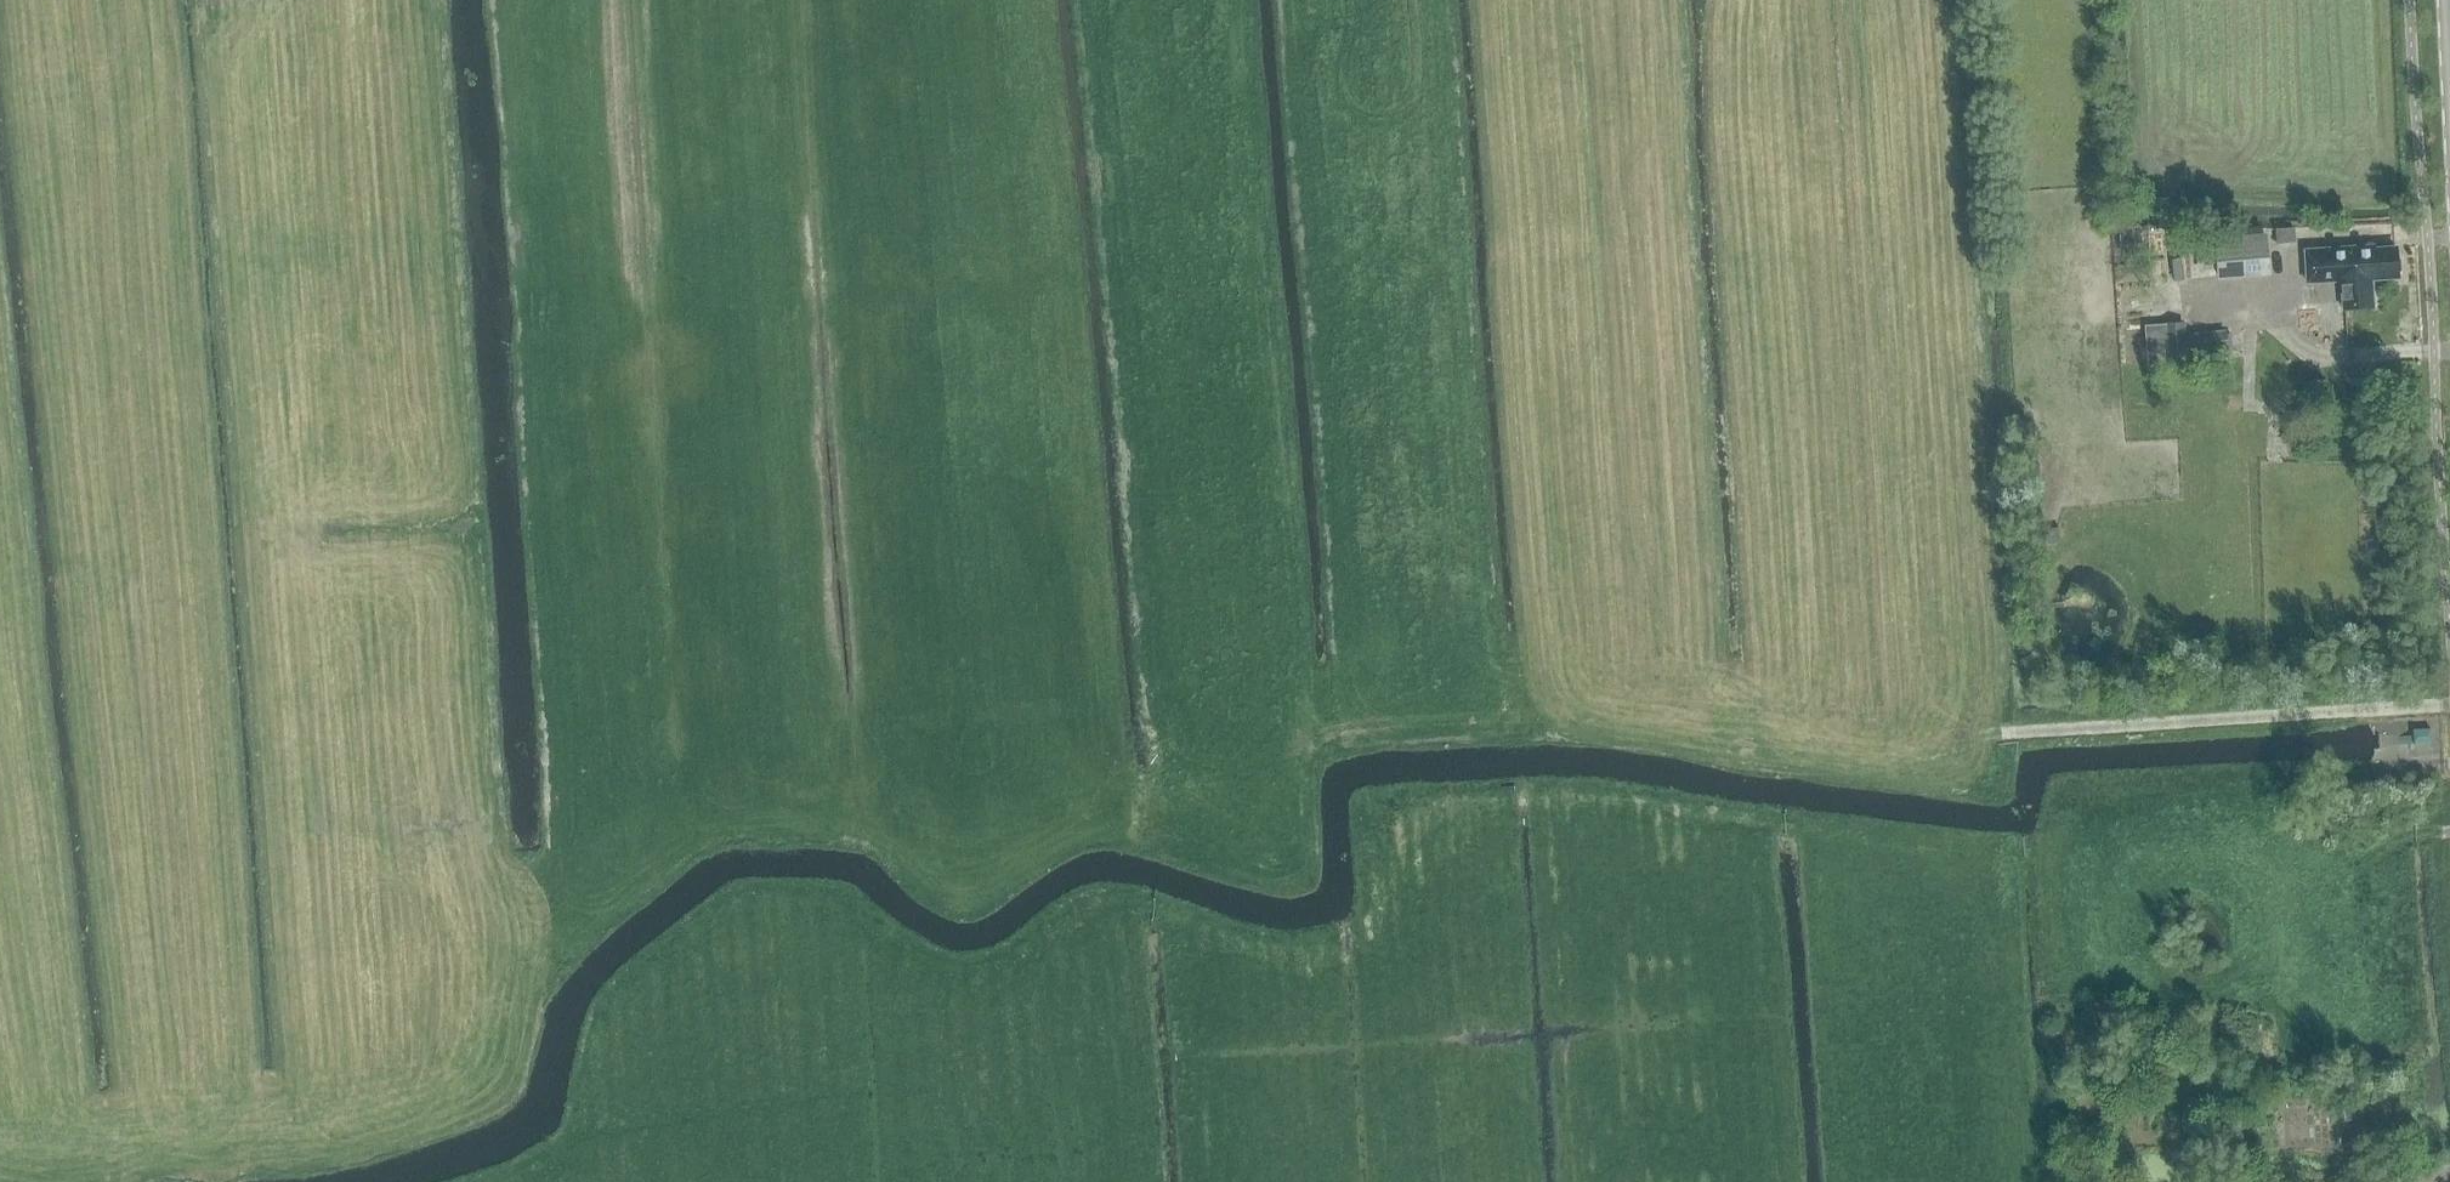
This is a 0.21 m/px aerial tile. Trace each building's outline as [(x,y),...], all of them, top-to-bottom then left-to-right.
[(2270,276),(2267,234),(2214,237),(2216,269),(2217,279),(2270,276)] [(2304,251),(2306,284),(2340,282),(2342,310),(2372,308),(2370,281),(2397,279),(2397,273),(2400,271),(2399,261),(2396,259),(2395,248),(2374,249),(2374,246),(2304,251)] [(2146,325),(2149,356),(2227,350),(2226,332),(2185,335),(2184,323),(2146,325)]
